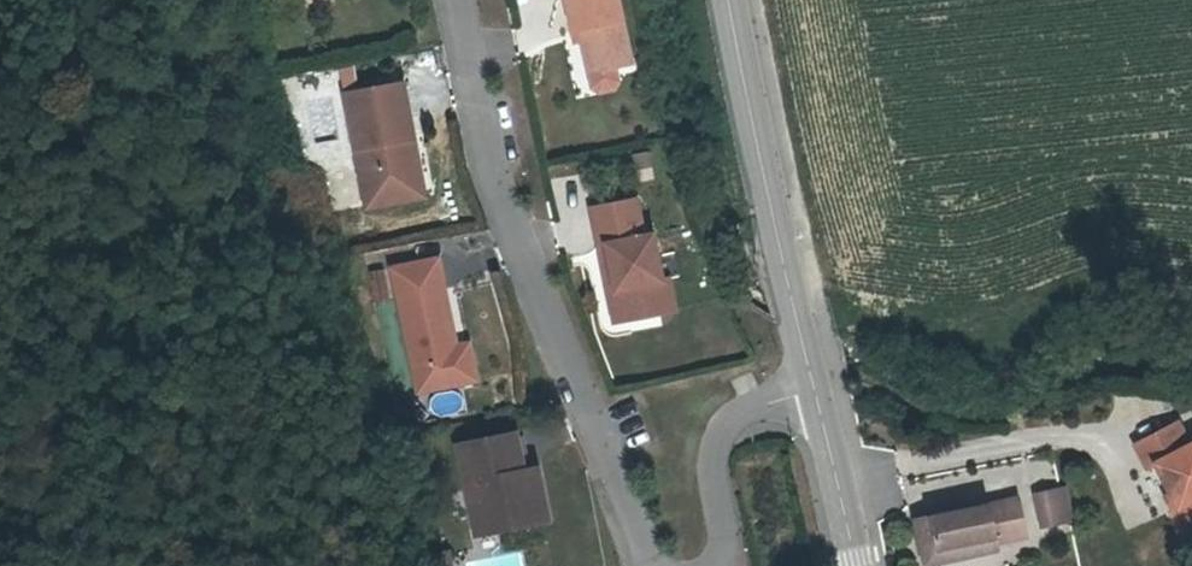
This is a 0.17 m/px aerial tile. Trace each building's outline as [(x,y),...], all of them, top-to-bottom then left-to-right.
[(633,61),(619,0),(566,0),(573,29),(580,27),(589,70),(633,61)] [(400,133),(412,130),(411,129),(399,77),(342,90),(370,201),(414,191),(400,133)] [(426,188),(412,130),(400,133),(414,191),(426,188)] [(626,286),(633,316),(679,307),(672,274),(665,277),(655,231),(646,233),(638,196),(593,206),(602,244),(609,243),(619,288),(626,286)] [(609,243),(602,244),(618,319),(633,316),(626,286),(619,288),(609,243)] [(466,380),(459,343),(443,255),(396,263),(420,389),(466,380)] [(366,273),(371,303),(390,300),(384,269),(366,273)] [(459,343),(466,380),(479,378),(472,340),(459,343)] [(1118,439),(1131,464),(1139,460),(1155,489),(1163,502),(1157,505),(1169,528),(1191,515),(1191,450),(1183,434),(1173,439),(1160,417),(1118,439)] [(525,471),(525,470),(517,433),(459,445),(478,534),(534,523),(523,472),(525,471)] [(523,472),(534,523),(550,519),(539,467),(525,470),(525,471),(523,472)] [(1046,488),(1020,494),(1027,525),(1053,519),(1046,488)] [(1155,489),(1150,492),(1157,505),(1163,502),(1155,489)] [(1006,497),(905,519),(915,565),(988,548),(986,541),(1015,535),(1006,497)] [(449,555),(429,559),(431,565),(452,565),(449,555)]
